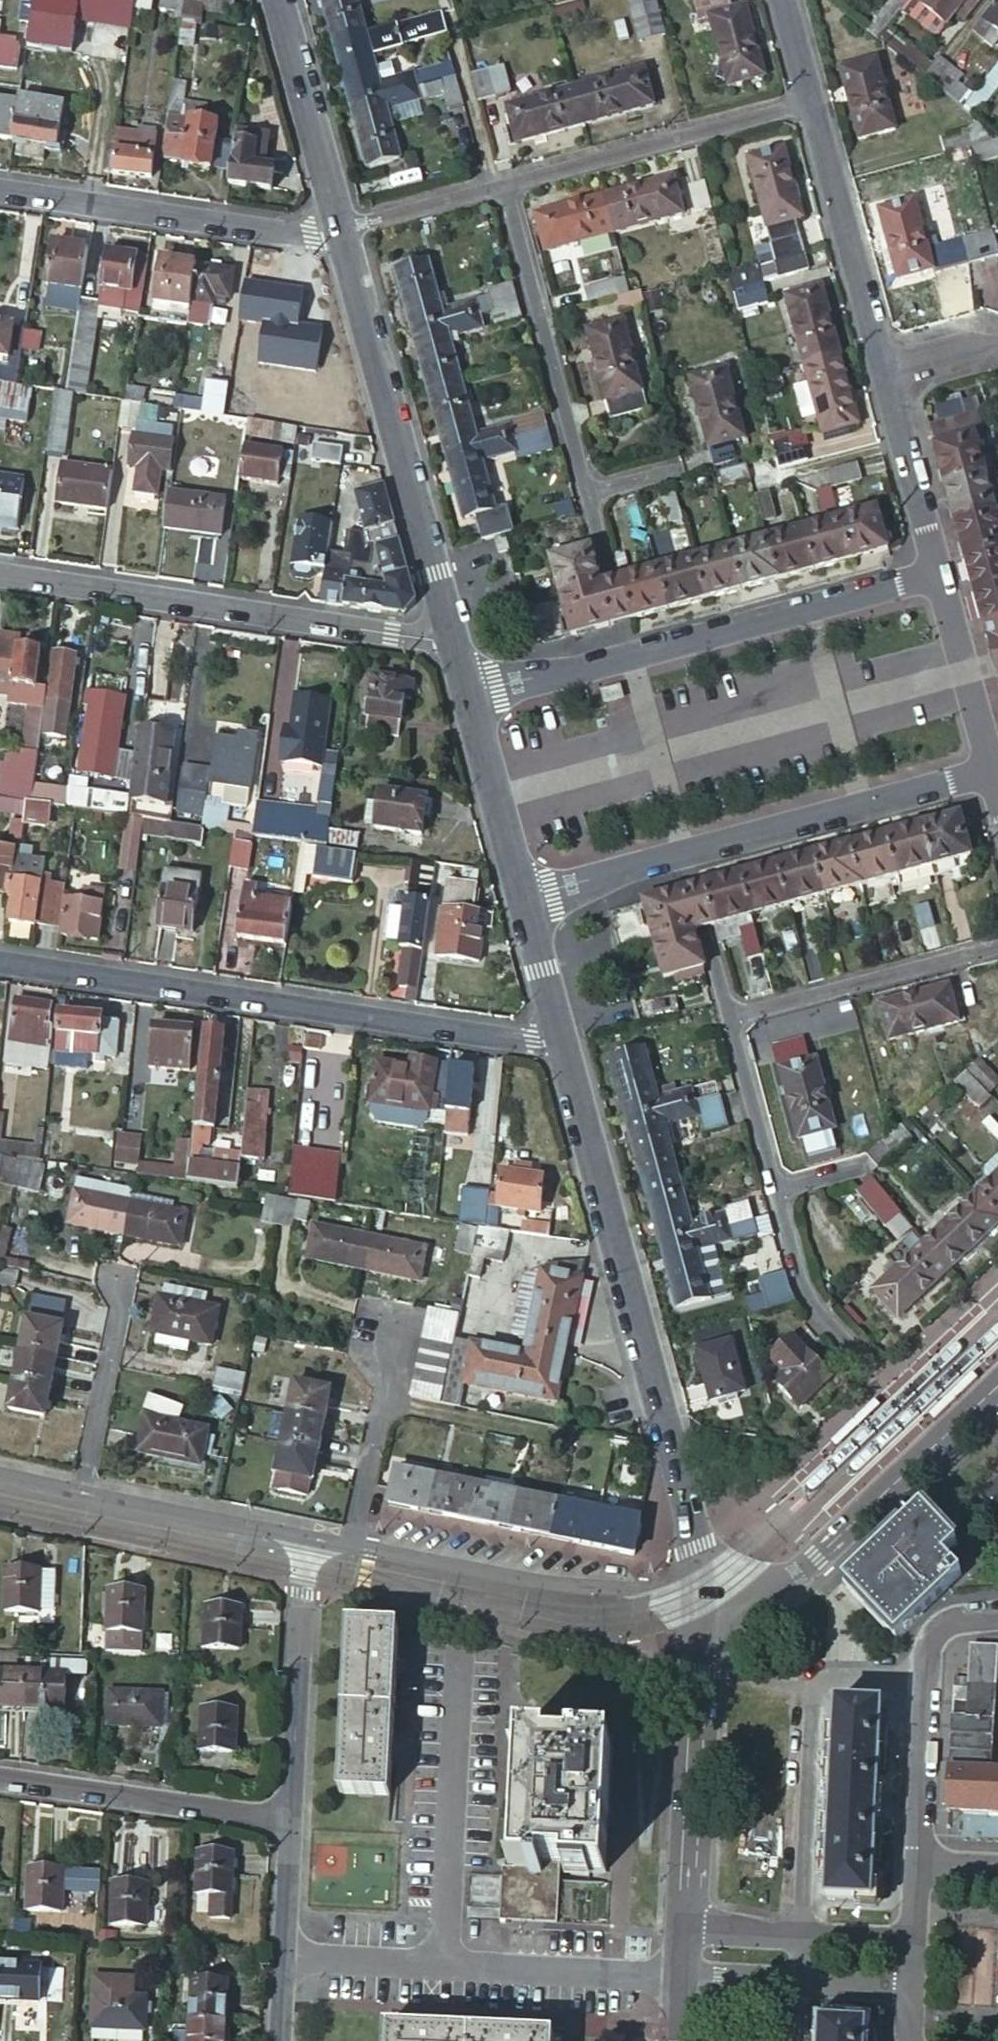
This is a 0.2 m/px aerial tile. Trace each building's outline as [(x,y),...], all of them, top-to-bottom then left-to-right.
[(36,10),(81,17),(133,26),(137,0),(37,0),(36,10)] [(164,7),(180,9),(178,17),(185,18),(188,0),(165,0),(164,7)] [(185,18),(203,21),(205,12),(234,17),(236,0),(188,0),(185,18)] [(367,33),(358,0),(320,0),(332,42),(367,33)] [(636,44),(662,37),(652,0),(624,0),(636,44)] [(746,6),(736,8),(736,5),(730,6),(728,0),(692,0),(697,19),(710,16),(714,33),(711,34),(715,49),(718,49),(727,85),(765,74),(746,6)] [(867,33),(876,41),(885,29),(904,7),(910,0),(903,0),(903,1),(902,0),(893,0),(867,33)] [(904,7),(915,16),(924,4),(948,24),(958,13),(965,19),(980,0),(910,0),(904,7)] [(984,20),(986,22),(981,28),(989,34),(987,36),(997,44),(997,42),(997,2),(984,20)] [(81,17),(36,10),(30,44),(76,51),(81,17)] [(439,14),(394,26),(367,33),(332,42),(349,104),(416,86),(412,73),(385,81),(382,69),(376,70),(372,55),(416,41),(422,36),(443,30),(439,14)] [(18,68),(21,46),(17,45),(19,38),(1,35),(2,28),(0,27),(0,65),(18,68)] [(876,41),(887,50),(896,38),(885,29),(876,41)] [(896,38),(887,50),(901,61),(910,50),(896,38)] [(923,78),(932,67),(911,50),(910,50),(901,61),(923,78)] [(896,111),(886,77),(880,79),(875,59),(873,60),(872,54),(859,57),(861,63),(838,69),(857,139),(894,129),(890,113),(896,111)] [(978,89),(939,58),(932,67),(923,78),(961,109),(964,105),(978,89)] [(440,62),(411,69),(412,73),(416,86),(429,83),(440,80),(444,79),(440,62)] [(978,89),(964,105),(976,115),(997,87),(997,65),(978,89)] [(501,66),(488,69),(496,96),(508,93),(501,66)] [(643,68),(574,87),(584,124),(653,105),(643,68)] [(488,69),(470,74),(478,101),(496,96),(488,69)] [(22,100),(16,138),(27,140),(25,156),(47,159),(50,144),(61,145),(68,102),(35,97),(36,91),(34,90),(36,78),(25,77),(22,100)] [(189,79),(176,77),(164,157),(193,162),(193,164),(196,169),(207,171),(210,169),(211,164),(214,165),(221,121),(183,115),(189,79)] [(439,85),(441,84),(440,80),(429,83),(432,97),(442,95),(439,85)] [(441,84),(439,85),(442,95),(447,111),(464,106),(457,80),(441,84)] [(432,97),(429,83),(416,86),(419,101),(432,97)] [(416,86),(349,104),(366,168),(401,159),(390,120),(395,119),(392,107),(419,101),(416,86)] [(584,124),(574,87),(506,105),(516,143),(584,124)] [(16,138),(22,100),(0,97),(0,136),(16,138)] [(118,125),(112,168),(153,174),(160,132),(118,125)] [(938,135),(943,152),(967,145),(970,144),(964,128),(938,135)] [(240,132),(233,182),(276,189),(280,165),(263,162),(266,146),(261,144),(262,135),(240,132)] [(776,260),(802,253),(793,219),(802,216),(784,149),(770,153),(768,144),(747,150),(772,243),(776,260)] [(674,177),(603,196),(612,233),(684,214),(674,177)] [(710,206),(703,181),(688,186),(694,211),(710,206)] [(935,274),(966,265),(959,240),(934,248),(927,223),(921,224),(914,198),(911,199),(910,194),(898,198),(900,203),(877,209),(897,280),(934,270),(935,274)] [(612,233),(603,196),(535,214),(544,251),(612,233)] [(973,245),(990,241),(988,232),(959,240),(966,265),(977,261),(973,245)] [(994,256),(990,241),(973,245),(977,261),(994,256)] [(82,290),(89,247),(54,242),(48,285),(52,285),(48,305),(79,310),(81,300),(82,290)] [(757,247),(761,263),(776,260),(772,243),(757,247)] [(79,310),(71,361),(90,365),(99,306),(140,313),(148,258),(107,251),(100,303),(81,300),(79,310)] [(806,270),(802,253),(776,260),(761,263),(728,272),(739,312),(767,304),(761,282),(806,270)] [(189,309),(195,265),(161,260),(154,304),(189,309)] [(394,268),(411,331),(478,313),(475,299),(447,307),(444,293),(437,295),(428,260),(394,268)] [(227,300),(232,271),(195,265),(189,309),(186,326),(207,330),(212,298),(227,300)] [(249,270),(240,329),(259,331),(269,273),(249,270)] [(607,279),(611,295),(613,294),(627,291),(622,274),(607,279)] [(581,286),(586,302),(611,295),(607,279),(581,286)] [(486,296),(490,310),(515,303),(509,282),(484,289),(486,296)] [(803,363),(839,354),(821,286),(785,295),(787,303),(785,303),(787,311),(789,310),(803,363)] [(616,307),(643,300),(640,287),(627,291),(613,294),(616,307)] [(475,299),(478,313),(490,310),(486,296),(475,299)] [(515,303),(490,310),(494,325),(501,323),(519,319),(515,303)] [(429,394),(462,385),(453,350),(459,348),(455,335),(476,330),(482,328),(478,313),(411,331),(429,394)] [(634,359),(623,318),(608,323),(605,314),(584,320),(599,374),(596,375),(599,383),(602,383),(611,418),(647,407),(637,367),(639,366),(636,358),(634,359)] [(18,383),(23,349),(26,330),(27,328),(15,327),(15,323),(0,321),(0,354),(3,355),(0,372),(0,380),(11,382),(18,383)] [(494,325),(482,328),(476,330),(480,345),(505,338),(501,323),(494,325)] [(26,330),(23,349),(37,351),(40,333),(26,330)] [(858,422),(839,354),(803,363),(813,405),(812,405),(814,414),(817,414),(821,432),(858,422)] [(710,446),(733,439),(747,436),(741,415),(743,414),(740,404),(738,404),(727,366),(712,370),(710,363),(689,368),(703,420),(701,420),(704,431),(706,430),(710,446)] [(207,380),(203,411),(222,414),(228,382),(207,380)] [(129,384),(127,400),(128,400),(146,403),(148,387),(129,384)] [(429,394),(445,455),(512,437),(508,423),(481,431),(478,418),(471,419),(462,385),(429,394)] [(11,404),(9,418),(29,421),(31,407),(24,406),(27,391),(0,386),(0,402),(11,404)] [(67,391),(57,389),(48,450),(65,452),(74,392),(67,391)] [(146,403),(128,400),(125,424),(137,426),(138,418),(155,420),(157,404),(146,403)] [(9,418),(11,404),(0,402),(0,416),(9,418)] [(512,437),(546,427),(541,409),(507,419),(508,423),(512,437)] [(975,415),(928,427),(943,482),(990,469),(982,434),(980,434),(975,415)] [(251,422),(249,434),(293,441),(295,428),(251,422)] [(809,426),(772,436),(774,441),(785,438),(788,448),(808,442),(813,441),(809,426)] [(515,452),(517,458),(552,449),(546,427),(512,437),(445,455),(463,520),(475,517),(482,540),(493,537),(514,531),(507,505),(496,508),(486,474),(483,461),(489,459),(515,452)] [(134,434),(129,465),(139,466),(136,487),(156,490),(160,469),(169,471),(174,440),(134,434)] [(774,441),(777,453),(781,467),(812,459),(808,442),(788,448),(785,438),(774,441)] [(737,453),(733,439),(710,446),(714,460),(737,453)] [(284,449),(245,443),(240,475),(278,482),(284,449)] [(325,462),(344,464),(357,466),(359,451),(327,446),(325,462)] [(865,457),(827,468),(831,485),(870,475),(865,457)] [(493,472),(489,459),(483,461),(486,474),(493,472)] [(58,497),(109,505),(114,467),(64,460),(58,497)] [(752,478),(748,461),(724,468),(728,485),(752,478)] [(997,507),(997,496),(995,486),(997,485),(997,467),(990,469),(943,482),(954,520),(997,507)] [(18,526),(26,475),(0,471),(0,523),(18,526)] [(717,504),(710,477),(695,481),(703,508),(717,504)] [(326,572),(322,599),(405,612),(411,605),(417,599),(400,533),(387,485),(357,492),(372,545),(369,561),(354,558),(355,551),(330,548),(327,565),(326,572)] [(818,489),(824,515),(836,512),(835,509),(838,508),(831,485),(818,489)] [(227,498),(170,489),(165,524),(221,532),(227,498)] [(756,494),(762,516),(776,513),(769,490),(756,494)] [(684,516),(677,491),(665,494),(671,518),(684,516)] [(568,499),(554,502),(558,516),(572,513),(568,499)] [(838,508),(851,559),(888,550),(874,499),(871,500),(872,502),(840,510),(840,507),(838,508)] [(954,520),(964,557),(997,547),(997,507),(954,520)] [(812,518),(802,521),(815,569),(851,559),(838,508),(835,509),(836,512),(824,515),(812,518)] [(311,574),(315,570),(316,564),(327,565),(330,548),(335,518),(301,513),(292,567),(296,572),(311,574)] [(815,569),(802,521),(765,530),(778,579),(815,569)] [(731,536),(728,537),(741,589),(778,579),(765,530),(732,539),(731,536)] [(503,536),(494,539),(497,553),(507,550),(503,536)] [(741,589),(728,537),(726,538),(727,541),(693,550),(706,598),(741,589)] [(560,593),(601,582),(591,545),(587,547),(568,552),(567,546),(549,551),(560,593)] [(964,557),(974,592),(997,585),(997,547),(964,557)] [(706,598),(693,550),(655,560),(668,608),(706,598)] [(631,618),(668,608),(655,560),(621,569),(618,569),(620,577),(617,578),(628,619),(631,618)] [(315,570),(326,572),(327,565),(316,564),(315,570)] [(623,620),(628,619),(617,578),(612,579),(601,582),(560,593),(571,634),(623,620)] [(974,592),(985,631),(997,628),(997,585),(974,592)] [(985,631),(993,663),(997,662),(997,628),(985,631)] [(12,699),(15,683),(34,686),(35,686),(41,648),(17,645),(18,635),(0,632),(0,697),(12,699)] [(55,650),(48,700),(43,733),(65,736),(70,703),(77,653),(55,650)] [(376,674),(368,730),(401,734),(408,679),(376,674)] [(12,699),(28,702),(29,699),(32,699),(34,686),(15,683),(12,699)] [(623,684),(604,689),(607,704),(627,699),(623,684)] [(95,691),(84,765),(114,770),(125,695),(95,691)] [(322,764),(331,697),(296,692),(291,733),(285,732),(281,758),(322,764)] [(26,801),(30,801),(32,788),(45,701),(32,699),(29,699),(28,702),(17,777),(1,775),(0,780),(0,797),(26,801)] [(175,734),(142,728),(132,796),(166,801),(175,734)] [(250,790),(258,734),(233,731),(232,740),(206,737),(202,761),(207,762),(202,795),(221,798),(220,805),(245,809),(248,789),(250,790)] [(186,764),(179,809),(197,812),(203,767),(186,764)] [(257,798),(252,833),(303,841),(328,844),(338,776),(339,766),(328,765),(327,774),(324,799),(327,799),(324,813),(312,811),(312,806),(257,798)] [(32,788),(30,801),(67,807),(69,793),(32,788)] [(383,789),(377,827),(424,832),(429,795),(383,789)] [(131,803),(69,793),(67,807),(78,808),(129,816),(131,803)] [(221,798),(202,795),(198,826),(207,827),(217,829),(220,805),(221,798)] [(24,812),(26,801),(0,797),(0,809),(24,812)] [(67,807),(30,801),(26,801),(24,812),(23,819),(23,820),(67,826),(67,850),(72,851),(78,808),(67,807)] [(973,864),(961,815),(924,825),(938,873),(951,870),(973,864)] [(143,833),(145,819),(128,817),(121,867),(138,869),(143,833)] [(169,822),(145,818),(145,819),(143,833),(205,842),(207,827),(198,826),(169,822)] [(886,835),(898,883),(938,873),(924,825),(886,835)] [(252,833),(236,831),(231,866),(248,868),(252,833)] [(862,893),(898,883),(886,835),(850,845),(862,893)] [(825,902),(862,893),(850,845),(813,855),(825,902)] [(9,891),(13,856),(13,849),(0,847),(0,889),(9,891)] [(316,848),(313,874),(353,880),(356,853),(316,848)] [(13,905),(11,921),(36,924),(36,921),(61,925),(70,865),(44,861),(21,858),(22,850),(18,850),(13,849),(13,856),(9,891),(13,905)] [(825,902),(813,855),(776,865),(788,912),(825,902)] [(416,1001),(436,862),(413,859),(407,900),(394,898),(388,947),(405,949),(400,985),(411,987),(409,1000),(416,1001)] [(164,887),(159,923),(196,928),(201,890),(205,891),(207,871),(165,865),(163,886),(164,887)] [(751,921),(788,912),(776,865),(739,875),(751,921)] [(938,873),(940,881),(953,878),(951,870),(938,873)] [(763,962),(751,921),(739,875),(725,879),(705,884),(701,885),(712,925),(714,924),(719,940),(721,940),(722,948),(740,944),(747,968),(763,962)] [(452,880),(448,905),(478,909),(481,883),(452,880)] [(712,925),(701,885),(693,888),(684,890),(695,929),(704,927),(712,925)] [(68,895),(62,933),(99,938),(106,888),(89,886),(87,899),(68,895)] [(236,936),(288,943),(294,905),(256,898),(257,888),(243,886),(236,936)] [(695,929),(684,890),(644,901),(655,940),(695,929)] [(445,928),(442,954),(483,960),(490,911),(478,909),(448,905),(446,920),(439,919),(438,926),(445,928)] [(933,933),(927,909),(915,913),(921,936),(933,933)] [(704,967),(695,929),(655,940),(666,977),(677,974),(679,981),(704,975),(702,968),(704,967)] [(965,1023),(957,991),(952,993),(950,985),(879,1004),(889,1042),(965,1023)] [(49,1066),(54,1045),(58,1003),(18,997),(7,1059),(49,1066)] [(670,998),(636,1007),(640,1022),(674,1013),(670,998)] [(63,1009),(59,1050),(75,1051),(75,1048),(118,1054),(123,1019),(105,1017),(106,1013),(63,1009)] [(198,1090),(194,1122),(201,1122),(214,1124),(226,1027),(211,1024),(213,1011),(208,1010),(200,1069),(198,1090)] [(164,1015),(157,1014),(151,1058),(151,1064),(191,1068),(194,1046),(197,1027),(163,1023),(164,1015)] [(987,1049),(981,1025),(967,1029),(973,1053),(987,1049)] [(324,1034),(307,1032),(306,1043),(323,1045),(324,1034)] [(777,1062),(807,1054),(803,1040),(773,1048),(777,1062)] [(625,1115),(626,1120),(692,1103),(689,1088),(683,1089),(668,1094),(665,1084),(665,1082),(658,1084),(648,1048),(609,1058),(619,1095),(615,1095),(620,1117),(625,1115)] [(809,1063),(807,1054),(777,1062),(798,1141),(835,1131),(816,1061),(809,1063)] [(430,1119),(448,1123),(449,1106),(453,1063),(414,1056),(413,1064),(379,1059),(373,1100),(432,1109),(430,1119)] [(983,1058),(971,1068),(990,1090),(997,1083),(997,1075),(983,1058)] [(478,1065),(453,1063),(449,1106),(448,1123),(447,1130),(471,1133),(478,1065)] [(993,1096),(970,1072),(956,1084),(979,1109),(993,1096)] [(680,1080),(665,1084),(668,1094),(683,1089),(680,1080)] [(692,1103),(717,1096),(712,1081),(692,1087),(689,1088),(692,1103)] [(241,1145),(240,1154),(256,1156),(256,1147),(264,1148),(266,1131),(258,1129),(259,1119),(267,1120),(271,1091),(249,1088),(241,1145)] [(726,1126),(719,1096),(717,1096),(692,1103),(696,1117),(701,1133),(726,1126)] [(669,1124),(696,1117),(692,1103),(626,1120),(630,1133),(625,1134),(630,1150),(634,1149),(643,1181),(682,1171),(669,1124)] [(299,1108),(299,1136),(335,1136),(335,1129),(320,1129),(320,1108),(299,1108)] [(188,1168),(187,1180),(236,1187),(236,1185),(239,1163),(240,1154),(241,1145),(207,1140),(203,1128),(200,1127),(201,1122),(194,1122),(188,1168)] [(898,1125),(864,1154),(875,1166),(908,1138),(898,1125)] [(118,1135),(115,1159),(137,1161),(139,1137),(118,1135)] [(294,1150),(292,1167),(340,1171),(342,1155),(294,1150)] [(9,1184),(15,1155),(0,1152),(0,1182),(9,1184)] [(15,1155),(9,1184),(41,1191),(46,1162),(15,1155)] [(989,1182),(997,1174),(997,1157),(985,1169),(984,1177),(989,1182)] [(503,1194),(492,1193),(491,1202),(543,1208),(547,1173),(543,1173),(545,1166),(536,1165),(536,1162),(519,1160),(518,1170),(506,1168),(503,1194)] [(139,1162),(138,1172),(187,1180),(188,1168),(139,1162)] [(340,1171),(292,1167),(289,1195),(337,1202),(339,1183),(340,1171)] [(726,1227),(751,1220),(746,1201),(721,1208),(723,1215),(696,1222),(682,1171),(643,1181),(653,1220),(648,1220),(653,1237),(658,1236),(660,1245),(726,1227)] [(976,1194),(997,1219),(997,1174),(989,1182),(976,1194)] [(900,1213),(870,1178),(856,1190),(887,1225),(900,1213)] [(492,1193),(493,1188),(467,1186),(461,1221),(489,1225),(491,1202),(492,1193)] [(51,1220),(122,1236),(129,1202),(59,1187),(51,1220)] [(261,1223),(276,1226),(283,1197),(268,1193),(261,1223)] [(976,1194),(925,1241),(949,1269),(997,1224),(997,1219),(976,1194)] [(276,1226),(292,1230),(299,1200),(283,1197),(276,1226)] [(122,1236),(191,1251),(199,1217),(129,1202),(122,1236)] [(525,1220),(524,1230),(553,1234),(554,1223),(525,1220)] [(755,1233),(751,1220),(726,1227),(730,1241),(755,1233)] [(460,1223),(455,1247),(471,1250),(475,1225),(460,1223)] [(489,1225),(469,1273),(479,1275),(483,1255),(503,1258),(509,1228),(489,1225)] [(309,1260),(364,1270),(371,1237),(316,1226),(309,1260)] [(726,1227),(660,1245),(663,1258),(659,1259),(663,1273),(668,1272),(677,1307),(716,1297),(706,1258),(712,1257),(710,1247),(730,1241),(726,1227)] [(364,1270),(421,1281),(427,1247),(371,1237),(364,1270)] [(949,1269),(925,1241),(899,1264),(894,1259),(866,1284),(898,1317),(949,1269)] [(542,1260),(540,1268),(583,1276),(586,1259),(542,1260)] [(478,1342),(469,1382),(560,1401),(583,1276),(540,1268),(524,1274),(512,1330),(532,1334),(528,1352),(478,1342)] [(759,1280),(765,1308),(794,1302),(788,1274),(759,1280)] [(220,1307),(161,1294),(152,1331),(159,1333),(156,1343),(189,1350),(191,1339),(212,1344),(220,1307)] [(55,1356),(61,1325),(58,1324),(62,1302),(31,1296),(20,1349),(55,1356)] [(461,1312),(431,1307),(428,1323),(458,1329),(461,1312)] [(428,1323),(425,1337),(455,1343),(456,1338),(458,1329),(428,1323)] [(425,1337),(422,1352),(452,1358),(455,1343),(425,1337)] [(785,1373),(807,1352),(793,1337),(771,1358),(785,1373)] [(446,1388),(444,1401),(464,1406),(469,1382),(478,1342),(456,1338),(455,1343),(452,1358),(449,1373),(446,1388)] [(744,1392),(731,1341),(696,1351),(710,1401),(744,1392)] [(20,1349),(14,1379),(49,1387),(55,1356),(20,1349)] [(422,1352),(419,1367),(449,1373),(452,1358),(422,1352)] [(831,1377),(807,1352),(785,1373),(775,1382),(799,1408),(831,1377)] [(419,1367),(416,1382),(446,1388),(449,1373),(419,1367)] [(217,1370),(214,1388),(242,1394),(245,1376),(217,1370)] [(49,1387),(14,1379),(8,1408),(43,1417),(49,1387)] [(416,1382),(414,1395),(444,1401),(446,1388),(416,1382)] [(296,1384),(289,1412),(327,1420),(333,1391),(296,1384)] [(283,1442),(289,1412),(274,1409),(268,1439),(283,1442)] [(327,1420),(289,1412),(283,1442),(320,1450),(327,1420)] [(147,1415),(139,1451),(199,1464),(207,1429),(147,1415)] [(313,1481),(320,1450),(283,1442),(276,1474),(280,1475),(277,1489),(306,1496),(309,1481),(313,1481)] [(404,1469),(396,1504),(438,1513),(445,1478),(404,1469)] [(487,1487),(445,1478),(438,1513),(480,1521),(487,1487)] [(527,1495),(487,1487),(480,1521),(520,1530),(527,1496),(527,1495)] [(568,1504),(527,1495),(527,1496),(520,1530),(561,1539),(565,1522),(568,1504)] [(603,1511),(568,1504),(565,1522),(561,1539),(595,1546),(603,1511)] [(922,1507),(842,1581),(895,1638),(961,1576),(944,1557),(957,1545),(922,1507)] [(603,1511),(595,1546),(637,1555),(644,1520),(603,1511)] [(0,1586),(0,1612),(34,1614),(34,1571),(1,1569),(0,1586)] [(110,1581),(108,1623),(142,1624),(144,1582),(110,1581)] [(207,1603),(205,1649),(239,1650),(241,1604),(207,1603)] [(348,1621),(340,1790),(390,1794),(400,1624),(348,1621)] [(989,1811),(991,1768),(996,1676),(997,1647),(970,1646),(968,1688),(952,1687),(945,1809),(951,1809),(989,1811)] [(786,1662),(773,1660),(771,1672),(777,1673),(783,1675),(786,1662)] [(23,1710),(25,1674),(0,1674),(0,1709),(23,1710)] [(23,1710),(66,1711),(68,1675),(25,1674),(23,1710)] [(112,1691),(111,1725),(164,1727),(165,1693),(112,1691)] [(203,1694),(201,1741),(234,1743),(237,1695),(203,1694)] [(870,1899),(878,1703),(836,1701),(834,1748),(830,1748),(829,1766),(833,1766),(829,1840),(826,1839),(825,1859),(829,1859),(827,1897),(870,1899)] [(557,1921),(559,1888),(540,1886),(541,1866),(560,1867),(561,1860),(567,1860),(566,1868),(606,1871),(613,1740),(574,1737),(574,1745),(550,1743),(551,1735),(521,1734),(513,1865),(503,1865),(500,1917),(557,1921)] [(991,1768),(989,1811),(997,1812),(997,1769),(991,1768)] [(201,1851),(198,1893),(215,1894),(214,1918),(233,1918),(234,1895),(236,1853),(201,1851)] [(31,1866),(28,1908),(64,1910),(66,1868),(31,1866)] [(112,1881),(111,1924),(146,1925),(148,1883),(112,1881)] [(38,2000),(38,1995),(38,1971),(39,1965),(0,1963),(0,1999),(38,2000)] [(48,1971),(38,1971),(38,1995),(46,1995),(48,1971)] [(195,1978),(192,2021),(227,2023),(229,1980),(195,1978)] [(94,1984),(91,2033),(143,2036),(144,2003),(132,2003),(133,1986),(94,1984)] [(191,2040),(226,2040),(227,2023),(192,2021),(191,2040)] [(864,2025),(819,2023),(818,2040),(863,2040),(864,2025)] [(382,2040),(554,2040),(554,2031),(382,2024),(382,2040)]
